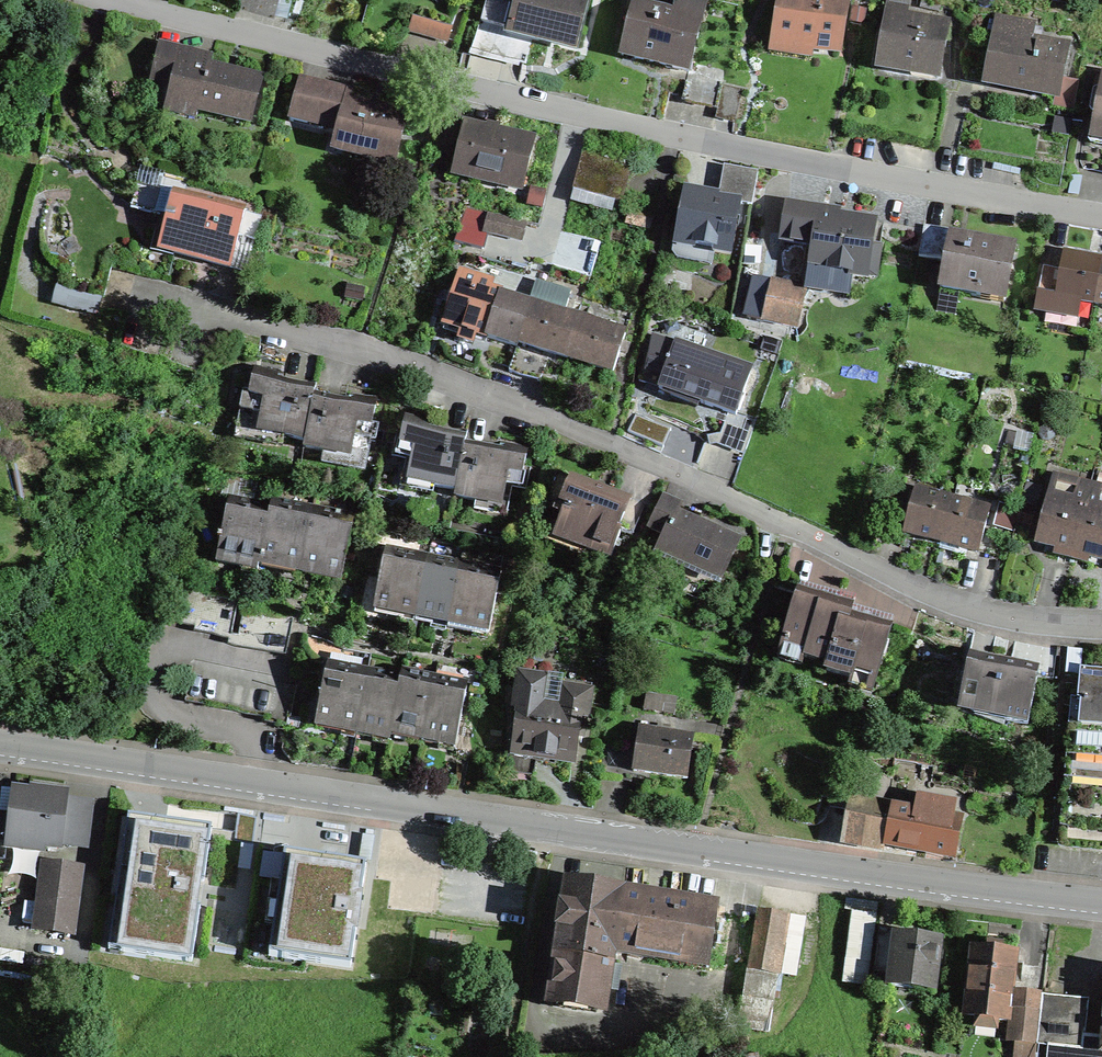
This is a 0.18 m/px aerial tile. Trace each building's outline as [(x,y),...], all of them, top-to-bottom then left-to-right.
[(239,2),(273,12),(277,0),(239,0),(239,2)] [(410,30),(448,41),(457,9),(427,0),(419,0),(410,30)] [(482,21),(513,29),(578,45),(590,0),(487,0),(482,21)] [(776,34),(813,41),(812,47),(839,52),(848,0),(782,0),(776,34)] [(633,6),(621,56),(689,72),(691,63),(701,22),(633,6)] [(888,16),(881,60),(916,66),(915,73),(939,77),(943,49),(941,49),(945,25),(907,19),(908,10),(891,8),(889,16),(888,16)] [(999,18),(996,36),(1032,42),(1035,24),(999,18)] [(482,21),(478,20),(470,51),(505,59),(513,29),(482,21)] [(811,55),(812,47),(813,41),(776,34),(774,49),(811,55)] [(1057,97),(1066,49),(1032,42),(996,36),(987,84),(1057,97)] [(160,43),(152,72),(174,78),(203,85),(208,67),(210,56),(160,43)] [(880,67),(915,73),(916,66),(881,60),(880,67)] [(726,70),(691,63),(689,72),(684,96),(719,103),(722,84),(726,70)] [(198,111),(250,123),(261,80),(208,67),(203,85),(174,78),(166,111),(196,118),(198,111)] [(1093,133),(1101,134),(1101,82),(1093,133)] [(289,121),(340,133),(347,102),(350,102),(352,91),(320,83),(318,93),(297,88),(289,121)] [(719,103),(716,115),(736,119),(742,88),(722,84),(719,103)] [(340,133),(336,150),(394,164),(406,116),(350,102),(347,102),(340,133)] [(465,124),(454,174),(477,179),(479,172),(525,183),(535,141),(465,124)] [(583,151),(574,186),(620,198),(629,163),(583,151)] [(160,252),(231,270),(246,211),(246,210),(186,195),(190,179),(143,167),(132,208),(169,217),(160,252)] [(725,167),(718,200),(740,204),(754,206),(760,173),(725,167)] [(523,190),(525,183),(479,172),(477,179),(523,190)] [(688,195),(680,243),(732,252),(740,204),(718,200),(688,195)] [(831,272),(876,278),(880,249),(871,248),(875,223),(819,216),(820,211),(787,206),(782,242),(814,246),(812,265),(832,267),(831,272)] [(484,232),(489,214),(465,207),(456,243),(483,250),(488,233),(484,232)] [(263,216),(246,211),(231,270),(247,274),(263,216)] [(484,232),(488,233),(522,242),(527,224),(489,214),(484,232)] [(919,258),(946,262),(951,237),(952,231),(925,227),(919,258)] [(953,264),(948,292),(1006,302),(1016,248),(951,237),(946,262),(953,264)] [(1101,260),(1064,254),(1060,272),(1056,298),(1094,305),(1101,260)] [(1039,295),(1056,298),(1060,272),(1043,269),(1039,295)] [(489,338),(502,295),(490,292),(493,285),(462,275),(446,325),(489,338)] [(566,358),(578,319),(563,314),(570,293),(536,282),(529,304),(502,295),(489,338),(517,347),(518,342),(551,353),(566,358)] [(806,292),(772,284),(764,320),(798,328),(806,292)] [(625,334),(578,319),(566,358),(613,373),(625,334)] [(551,353),(518,342),(517,347),(509,371),(541,382),(551,353)] [(736,412),(750,372),(675,346),(668,365),(663,364),(666,355),(650,351),(640,381),(728,412),(736,414),(736,412)] [(283,437),(306,441),(316,395),(318,382),(316,382),(315,388),(284,381),(285,375),(257,370),(251,397),(265,400),(259,427),(284,432),(283,437)] [(349,402),(316,395),(306,441),(305,448),(328,453),(329,447),(354,452),(359,426),(373,429),(379,401),(350,395),(349,402)] [(757,420),(736,412),(736,414),(728,412),(718,439),(746,449),(757,420)] [(636,414),(628,432),(663,447),(671,429),(636,414)] [(435,485),(457,490),(467,437),(435,431),(436,423),(407,418),(402,445),(417,448),(412,475),(436,480),(435,485)] [(468,430),(467,437),(457,490),(456,497),(480,501),(481,496),(506,500),(510,474),(525,477),(530,449),(502,444),(501,450),(468,444),(470,431),(468,430)] [(1052,476),(1035,542),(1073,552),(1090,486),(1052,476)] [(644,506),(570,478),(559,508),(566,510),(557,534),(588,546),(586,550),(612,559),(622,531),(633,535),(644,506)] [(1090,486),(1073,552),(1101,559),(1101,489),(1090,486)] [(906,533),(942,542),(952,499),(915,490),(911,508),(904,533),(906,533)] [(648,528),(665,535),(674,514),(676,515),(681,504),(662,496),(648,528)] [(271,507),(231,499),(218,564),(219,564),(221,555),(258,563),(256,572),(258,572),(259,563),(271,507)] [(990,509),(952,499),(942,542),(980,552),(990,509)] [(271,507),(259,563),(261,563),(263,557),(301,565),(299,574),(300,574),(314,509),(273,500),(271,507)] [(911,508),(891,503),(883,534),(904,539),(906,533),(904,533),(911,508)] [(314,509),(300,574),(302,575),(303,565),(342,574),(340,583),(342,583),(355,518),(314,509)] [(659,550),(723,578),(739,543),(676,515),(674,514),(665,535),(659,550)] [(430,557),(388,549),(375,610),(417,619),(430,557)] [(430,557),(417,619),(448,626),(461,564),(430,557)] [(503,573),(461,564),(448,626),(490,634),(503,573)] [(206,591),(174,585),(168,618),(199,624),(198,630),(232,636),(239,602),(205,595),(206,591)] [(841,601),(800,589),(795,605),(792,604),(787,622),(790,623),(784,645),(805,652),(804,657),(827,664),(825,670),(853,678),(855,673),(875,679),(882,656),(877,655),(881,639),(887,641),(891,626),(838,611),(841,601)] [(291,619),(244,610),(237,643),(286,653),(292,624),(290,623),(291,619)] [(969,655),(960,703),(1007,711),(1005,720),(1029,724),(1039,667),(969,655)] [(357,735),(370,671),(329,662),(315,726),(357,735)] [(1082,668),(1074,754),(1101,756),(1101,670),(1082,668)] [(390,736),(403,678),(370,671),(357,735),(389,741),(390,736)] [(422,742),(436,677),(404,671),(403,678),(390,736),(422,742)] [(468,684),(436,677),(422,742),(455,749),(468,684)] [(523,700),(516,754),(573,762),(577,734),(583,735),(586,719),(588,719),(592,692),(560,688),(558,705),(523,700)] [(694,735),(639,727),(636,748),(633,770),(687,778),(694,735)] [(631,781),(633,770),(636,748),(605,744),(600,777),(631,781)] [(1074,754),(1070,789),(1101,792),(1101,756),(1074,754)] [(895,759),(890,788),(930,795),(935,766),(895,759)] [(850,800),(853,801),(856,782),(828,777),(819,831),(844,836),(850,800)] [(943,789),(939,810),(967,815),(971,794),(943,789)] [(64,798),(16,792),(13,818),(8,817),(6,836),(11,837),(10,841),(59,846),(60,837),(63,808),(64,798)] [(887,843),(893,808),(853,801),(850,800),(844,836),(887,843)] [(63,808),(60,837),(88,840),(91,811),(63,808)] [(887,843),(953,854),(959,819),(893,808),(887,843)] [(129,816),(109,949),(192,962),(200,907),(193,906),(196,883),(204,884),(212,829),(129,816)] [(367,865),(285,853),(269,957),(351,969),(357,929),(354,929),(357,905),(361,905),(367,865)] [(80,875),(44,871),(36,929),(72,934),(80,875)] [(615,944),(623,894),(567,885),(556,954),(559,954),(551,999),(605,1008),(615,944)] [(643,959),(710,968),(718,908),(623,894),(615,944),(645,949),(643,959)] [(749,967),(777,971),(784,934),(791,935),(793,920),(758,914),(749,967)] [(898,937),(900,937),(901,931),(879,929),(876,962),(895,964),(898,937)] [(933,990),(939,941),(900,937),(898,937),(895,964),(892,985),(933,990)] [(1017,951),(973,946),(968,999),(1011,1003),(1013,991),(1017,951)] [(777,971),(749,967),(742,1005),(771,1009),(777,971)] [(1043,995),(1013,991),(1011,1003),(1011,1008),(1022,1009),(1042,1012),(1043,995)] [(1084,1050),(1089,1000),(1043,995),(1042,1012),(1038,1045),(1084,1050)] [(1038,1045),(1042,1012),(1022,1009),(1016,1056),(1037,1056),(1038,1045)]
